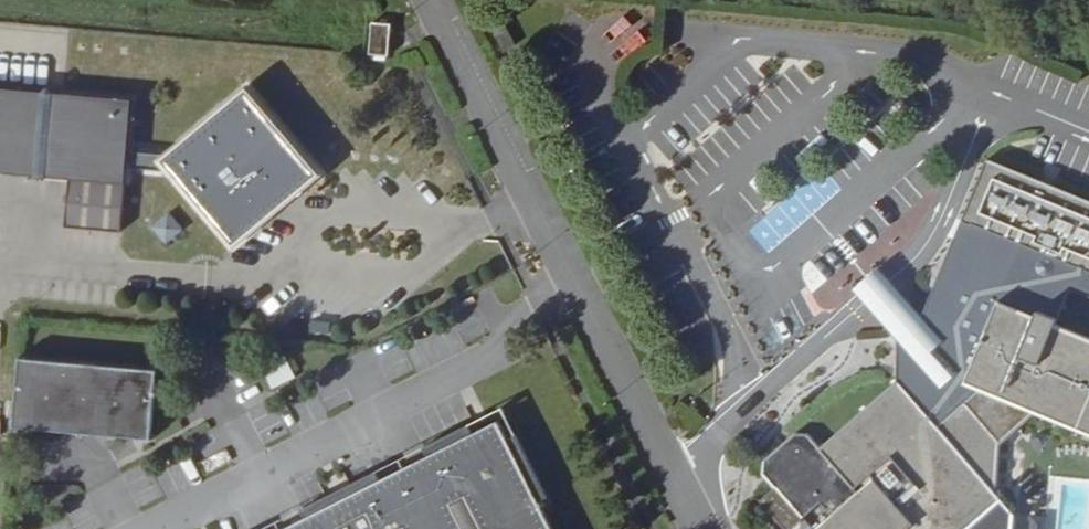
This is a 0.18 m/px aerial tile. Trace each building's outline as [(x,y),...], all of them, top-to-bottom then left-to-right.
[(381,0),(367,0),(366,29),(382,29),(381,0)] [(614,52),(640,40),(628,16),(603,28),(614,52)] [(0,88),(0,173),(118,184),(120,169),(157,173),(228,242),(315,175),(242,92),(158,147),(122,142),(127,99),(0,88)] [(895,337),(898,350),(893,391),(830,452),(812,439),(789,436),(768,457),(763,478),(783,497),(767,515),(779,528),(812,528),(803,520),(817,507),(838,527),(836,528),(989,528),(1011,509),(997,494),(998,452),(1032,415),(1088,437),(1088,343),(1050,328),(1058,300),(1088,310),(1088,199),(975,162),(955,222),(964,224),(958,239),(949,238),(923,312),(895,337)] [(817,165),(747,229),(768,252),(838,188),(817,165)] [(165,243),(182,228),(166,210),(149,225),(165,243)] [(866,304),(895,337),(923,312),(891,279),(879,267),(853,288),(866,304)] [(158,376),(18,362),(11,434),(151,445),(158,376)] [(508,426),(307,528),(560,528),(508,426)]
